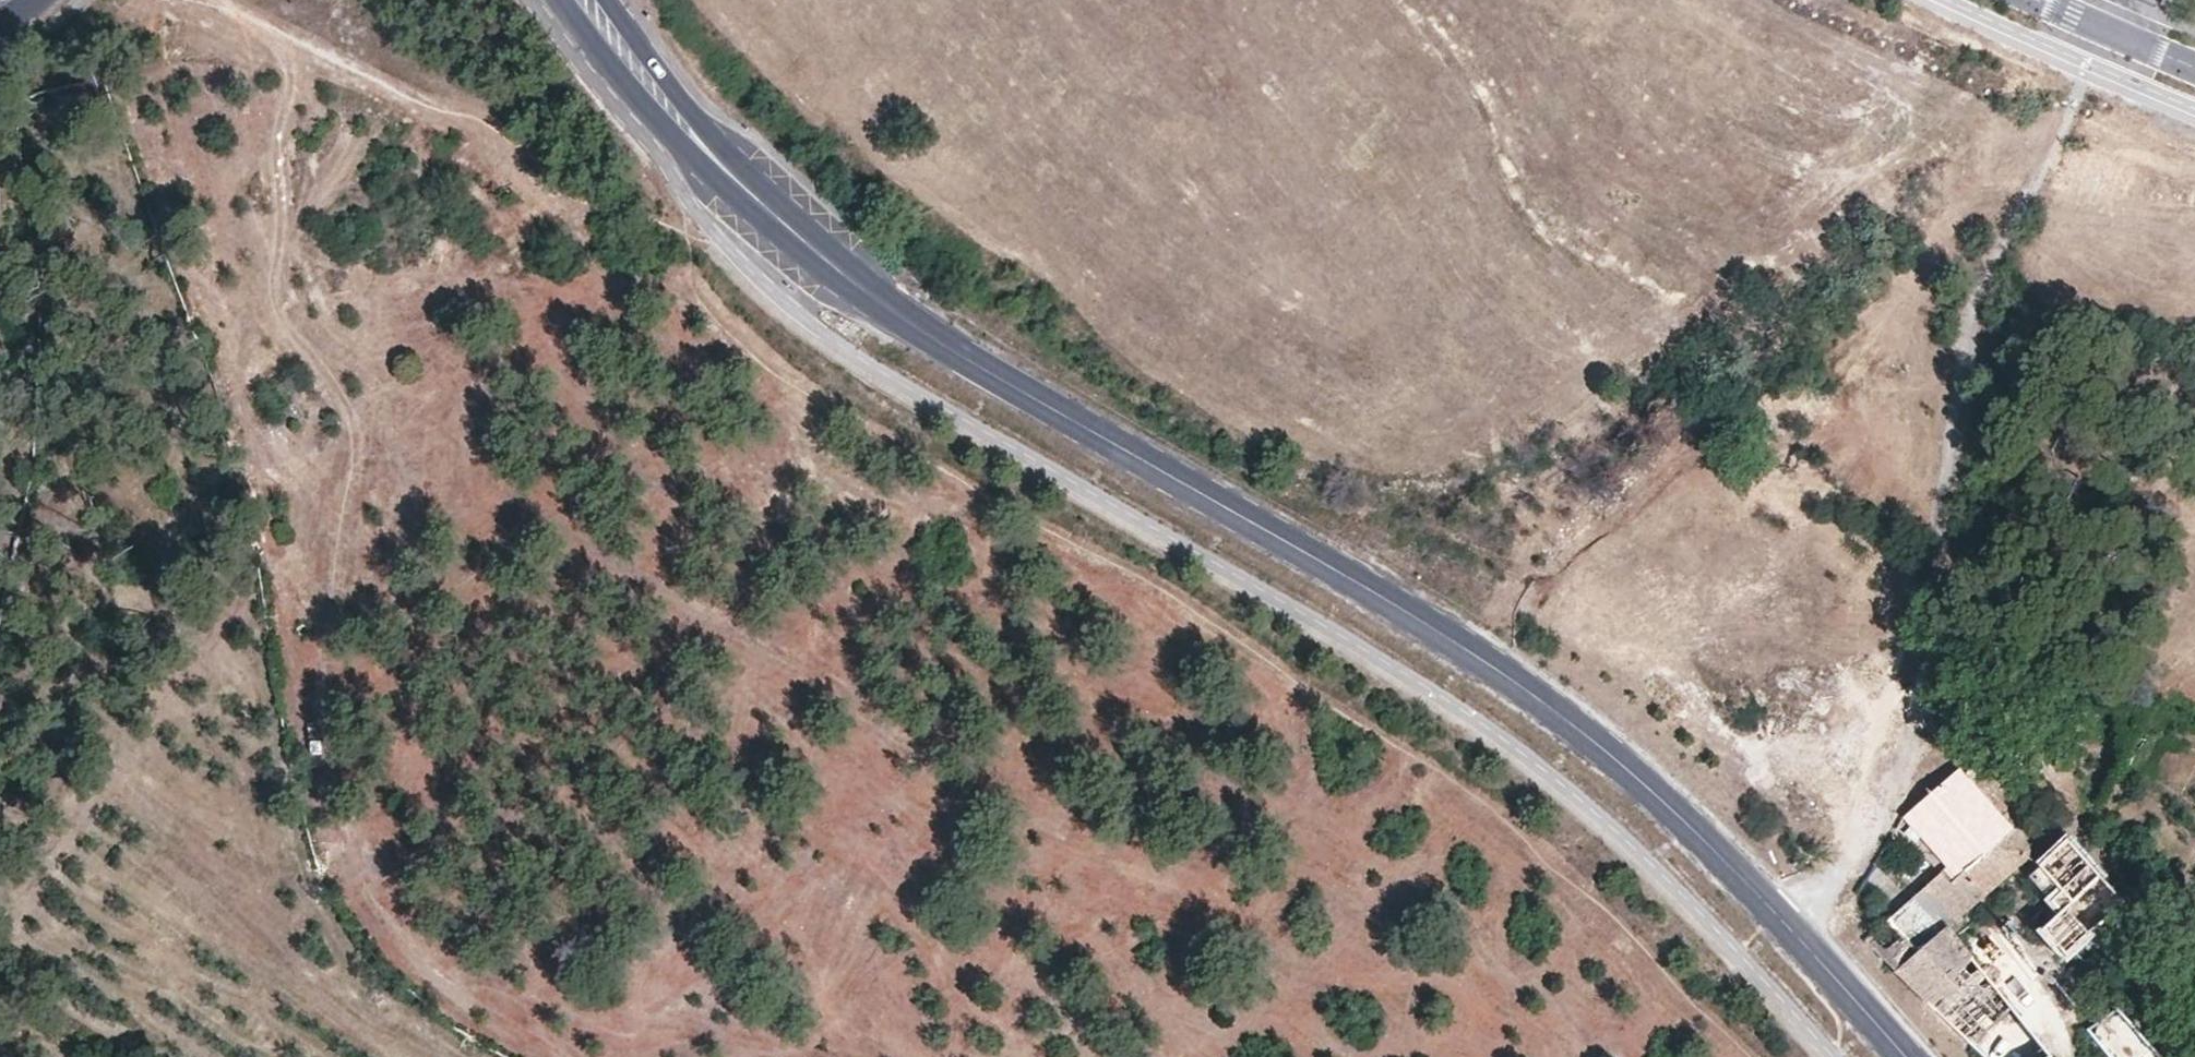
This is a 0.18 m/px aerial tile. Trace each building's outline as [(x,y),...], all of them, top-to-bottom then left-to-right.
[(1999,743),(1992,736),(1990,734),(1958,771),(1972,788),(1999,743)] [(1911,812),(1962,872),(1952,880),(1944,870),(1864,942),(1984,1056),(2049,1056),(1948,930),(2033,858),(1972,788),(1958,771),(1957,770),(1911,812)] [(1962,872),(1911,812),(1901,820),(1944,870),(1952,880),(1962,872)] [(2039,867),(2041,869),(2072,903),(2060,915),(2041,932),(2066,957),(2123,904),(2065,844),(2039,867)] [(2030,878),(2060,915),(2072,903),(2041,869),(2030,878)] [(2117,1002),(2090,1024),(2117,1056),(2162,1056),(2117,1002)]
